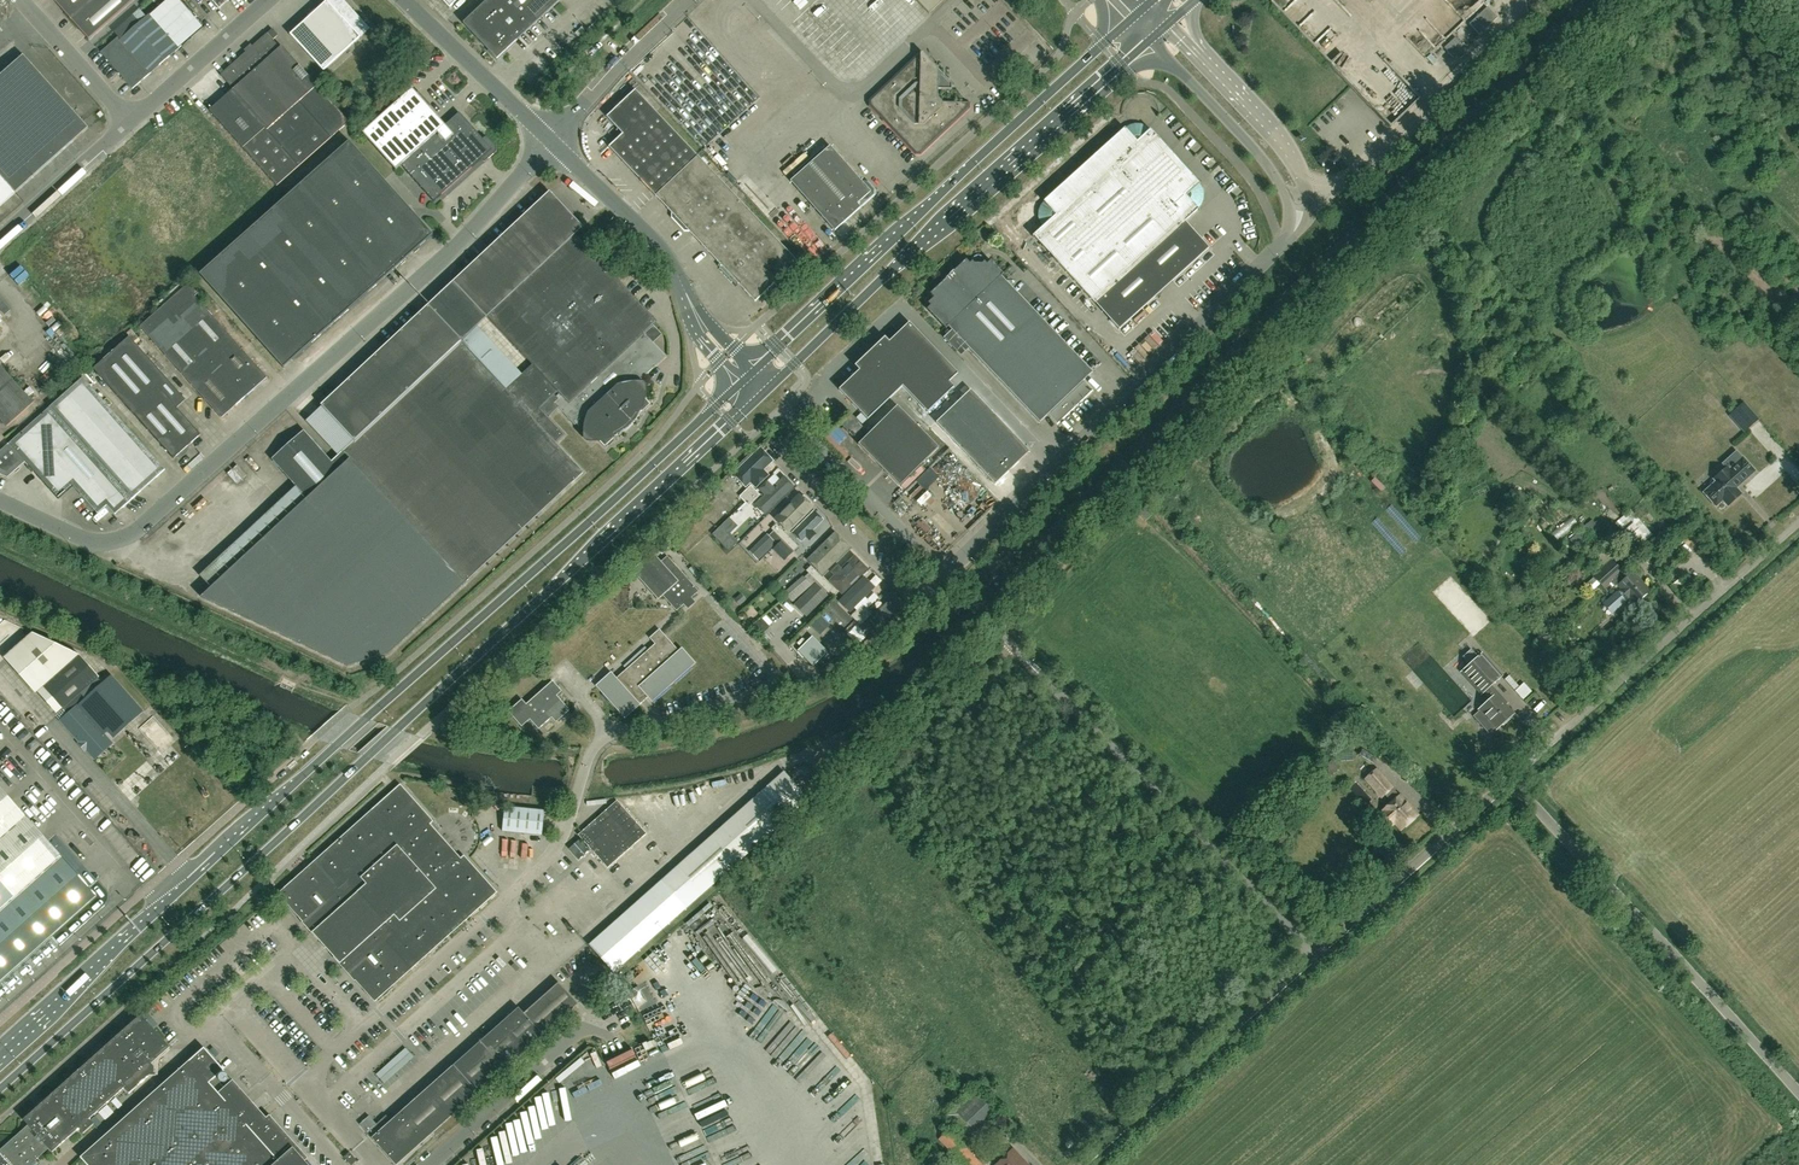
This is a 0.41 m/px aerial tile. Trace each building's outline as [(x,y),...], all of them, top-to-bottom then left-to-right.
[(54,0),(89,40),(134,0),(54,0)] [(219,9),(229,0),(211,0),(219,9)] [(328,1),(290,34),(323,71),(369,31),(342,0),(329,0),(328,1)] [(500,54),(501,55),(559,0),(488,0),(464,23),(489,50),(490,50),(496,56),(499,53),(500,54)] [(605,14),(616,7),(611,0),(607,0),(600,5),(605,14)] [(929,13),(943,0),(917,0),(929,13)] [(1487,7),(1469,24),(1479,35),(1497,18),(1487,7)] [(148,16),(121,40),(118,37),(100,53),(132,89),(147,75),(148,76),(177,51),(148,16)] [(268,33),(273,39),(278,35),(273,29),(268,33)] [(277,186),(349,121),(282,46),(280,47),(273,39),(268,33),(267,33),(221,75),(234,89),(210,110),(277,186)] [(1454,58),(1465,48),(1455,37),(1444,48),(1454,58)] [(943,89),(944,75),(921,51),(870,99),(870,105),(915,153),(922,153),(969,109),(969,103),(943,102),(938,96),(938,88),(943,89)] [(23,56),(0,76),(0,205),(87,129),(23,56)] [(433,201),(492,149),(459,113),(445,126),(412,89),(363,133),(395,169),(401,164),(433,201)] [(797,261),(745,206),(635,90),(607,117),(623,134),(609,147),(655,196),(672,213),(672,218),(685,231),(689,231),(722,266),(720,268),(733,281),(735,279),(739,285),(755,301),(797,261)] [(1200,184),(1150,129),(1149,131),(1145,128),(1140,126),(1135,126),(1130,127),(1126,129),(1125,128),(1043,202),(1045,203),(1042,207),(1040,212),(1040,217),(1041,222),(1044,226),(1032,236),(1033,237),(1034,236),(1119,329),(1209,248),(1185,222),(1198,210),(1199,211),(1199,210),(1197,208),(1200,204),(1202,199),(1202,194),(1201,189),(1198,185),(1200,184)] [(284,367),(293,359),(335,322),(432,235),(349,141),(200,274),(243,323),(284,367)] [(790,181),(834,230),(875,194),(877,187),(870,180),(862,181),(830,146),(825,150),(823,148),(793,174),(795,177),(790,181)] [(575,233),(543,198),(455,280),(454,281),(487,317),(532,364),(521,374),(506,389),(461,342),(427,306),(422,311),(410,322),(321,404),(355,440),(351,443),(341,452),(339,454),(336,456),(373,496),(457,591),(491,559),(584,473),(556,443),(565,435),(548,417),(558,407),(575,425),(580,420),(584,425),(584,429),(583,434),(583,438),(586,441),(591,442),(595,442),(600,441),(605,446),(614,437),(622,433),(630,427),(636,421),(641,413),(650,404),(645,399),(646,394),(646,390),(646,385),(643,382),(642,382),(640,382),(638,382),(666,356),(653,342),(644,333),(653,324),(655,323),(657,321),(620,282),(620,281),(576,234),(575,233)] [(948,327),(1039,423),(1048,414),(1057,424),(1093,390),(1084,380),(1092,372),(1001,276),(1004,274),(991,260),(987,264),(984,261),(982,263),(974,263),(972,261),(970,264),(966,260),(930,294),(934,298),(928,303),(931,306),(927,309),(946,329),(948,327)] [(268,378),(242,350),(218,323),(194,296),(198,292),(189,283),(141,327),(223,419),(268,378)] [(859,370),(839,389),(867,419),(902,386),(927,412),(954,387),(949,382),(958,373),(909,322),(889,342),(885,337),(877,345),(863,358),(855,366),(859,370)] [(173,458),(200,434),(176,407),(185,399),(129,336),(93,368),(173,458)] [(1142,350),(1152,360),(1156,355),(1147,345),(1142,350)] [(1139,358),(1129,368),(1136,376),(1147,366),(1139,358)] [(824,383),(838,371),(832,365),(819,378),(824,383)] [(6,426),(33,402),(0,366),(0,419),(6,426)] [(8,477),(25,462),(58,499),(73,486),(98,513),(107,505),(115,514),(165,470),(83,377),(0,451),(0,474),(8,477)] [(995,484),(1009,471),(1029,451),(971,390),(936,422),(995,484)] [(1744,431),(1747,428),(1758,419),(1743,402),(1729,415),(1744,431)] [(897,406),(858,444),(899,486),(939,447),(897,406)] [(832,426),(845,414),(839,407),(826,419),(832,426)] [(373,496),(336,456),(332,460),(303,429),(271,458),(307,498),(201,597),(348,666),(389,654),(457,591),(373,496)] [(762,447),(733,474),(746,488),(751,483),(757,489),(770,476),(764,470),(775,461),(762,447)] [(1754,471),(1743,459),(1736,451),(1722,464),(1726,468),(1714,478),(1717,482),(1705,493),(1716,505),(1722,499),(1728,506),(1741,494),(1735,488),(1754,471)] [(240,490),(253,479),(244,468),(231,478),(240,490)] [(755,505),(765,515),(795,487),(785,477),(776,486),(769,480),(759,489),(766,496),(755,505)] [(761,495),(751,486),(740,497),(745,501),(750,506),(761,495)] [(921,486),(910,496),(921,506),(931,496),(921,486)] [(802,491),(775,516),(788,530),(815,505),(802,491)] [(791,535),(797,540),(820,518),(814,512),(791,535)] [(1634,514),(1619,526),(1637,548),(1652,535),(1634,514)] [(769,535),(767,534),(749,551),(758,561),(782,539),(794,551),(799,546),(777,524),(772,529),(774,531),(769,535)] [(718,529),(712,535),(728,551),(735,544),(728,537),(727,538),(718,529)] [(836,532),(807,560),(822,575),(851,547),(836,532)] [(773,550),(784,561),(794,552),(782,540),(773,550)] [(1590,553),(1602,568),(1608,562),(1604,557),(1606,555),(1599,546),(1590,553)] [(853,549),(825,577),(842,594),(870,566),(853,549)] [(661,563),(653,553),(633,571),(659,599),(663,595),(676,610),(698,591),(668,557),(661,563)] [(1634,604),(1650,591),(1633,572),(1623,580),(1619,575),(1622,572),(1611,561),(1593,577),(1594,577),(1585,585),(1592,592),(1600,584),(1604,588),(1611,582),(1616,588),(1618,586),(1621,589),(1617,592),(1607,601),(1615,610),(1625,601),(1629,598),(1634,604)] [(805,578),(803,576),(784,593),(793,602),(817,581),(818,582),(829,593),(833,588),(812,566),(807,571),(809,574),(805,578)] [(865,577),(839,602),(849,612),(875,587),(865,577)] [(807,617),(829,595),(816,583),(794,604),(807,617)] [(741,594),(734,600),(740,606),(747,600),(741,594)] [(871,620),(878,627),(900,605),(893,598),(871,620)] [(863,605),(851,616),(836,602),(834,600),(824,610),(843,629),(853,619),(855,621),(860,626),(872,614),(863,605)] [(820,635),(831,625),(821,615),(810,626),(820,635)] [(763,618),(754,626),(762,635),(770,627),(763,618)] [(639,704),(636,701),(634,698),(642,691),(651,700),(694,663),(681,648),(678,651),(659,629),(650,637),(655,644),(616,678),(611,673),(597,686),(624,717),(639,704)] [(136,705),(111,676),(104,683),(81,657),(80,655),(32,633),(11,651),(43,688),(67,715),(60,722),(92,758),(110,742),(104,734),(107,731),(113,738),(142,712),(136,705)] [(1513,714),(1501,701),(1503,700),(1490,685),(1501,676),(1482,654),(1481,655),(1473,647),(1462,657),(1470,665),(1462,672),(1481,693),(1484,691),(1491,699),(1479,710),(1496,729),(1513,714)] [(561,691),(557,686),(553,681),(526,704),(522,700),(508,712),(521,726),(529,719),(539,728),(552,717),(556,722),(569,710),(556,696),(561,691)] [(1372,763),(1375,758),(1361,749),(1358,753),(1372,763)] [(1401,830),(1418,815),(1400,796),(1392,787),(1377,769),(1366,779),(1382,797),(1384,794),(1392,803),(1383,810),(1384,811),(1381,814),(1391,826),(1395,823),(1401,830)] [(809,799),(784,772),(589,945),(614,972),(809,799)] [(315,861),(277,894),(375,1002),(410,969),(497,893),(463,855),(460,858),(430,824),(433,822),(400,785),(315,861)] [(52,938),(59,946),(60,946),(105,905),(107,903),(108,901),(109,898),(109,895),(108,892),(105,889),(98,880),(97,881),(93,885),(89,888),(48,841),(0,788),(0,984),(52,938)] [(646,834),(617,800),(578,835),(608,868),(646,834)] [(540,835),(542,818),(542,811),(504,807),(503,832),(540,835)] [(530,863),(530,839),(508,840),(508,864),(530,863)] [(590,850),(580,839),(569,849),(579,860),(590,850)] [(360,1124),(395,1164),(397,1164),(578,1004),(559,982),(524,1013),(518,1007),(390,1121),(386,1117),(377,1125),(369,1116),(360,1124)] [(628,992),(632,999),(642,992),(638,986),(628,992)] [(38,1163),(36,1160),(40,1156),(49,1149),(53,1153),(79,1129),(84,1134),(94,1125),(90,1119),(124,1088),(129,1094),(150,1076),(156,1076),(156,1075),(154,1075),(154,1067),(152,1064),(155,1062),(169,1049),(170,1047),(164,1040),(155,1030),(142,1016),(141,1015),(140,1015),(23,1120),(28,1125),(0,1150),(0,1164),(35,1164),(38,1163)] [(233,1080),(222,1090),(213,1080),(224,1070),(204,1048),(190,1061),(188,1062),(110,1132),(106,1135),(81,1158),(87,1164),(309,1164),(305,1161),(308,1158),(270,1115),(267,1118),(253,1103),(247,1095),(233,1080)] [(979,1090),(990,1100),(999,1090),(988,1080),(979,1090)] [(659,1089),(641,1096),(645,1105),(662,1097),(659,1089)] [(976,1132),(996,1112),(974,1089),(953,1108),(946,1115),(964,1133),(971,1127),(976,1132)] [(957,1157),(965,1164),(983,1164),(966,1148),(967,1148),(948,1130),(938,1139),(957,1158),(957,1157)] [(1013,1148),(996,1164),(997,1164),(1029,1164),(1013,1148)] [(345,1157),(352,1164),(357,1161),(350,1152),(345,1157)]
